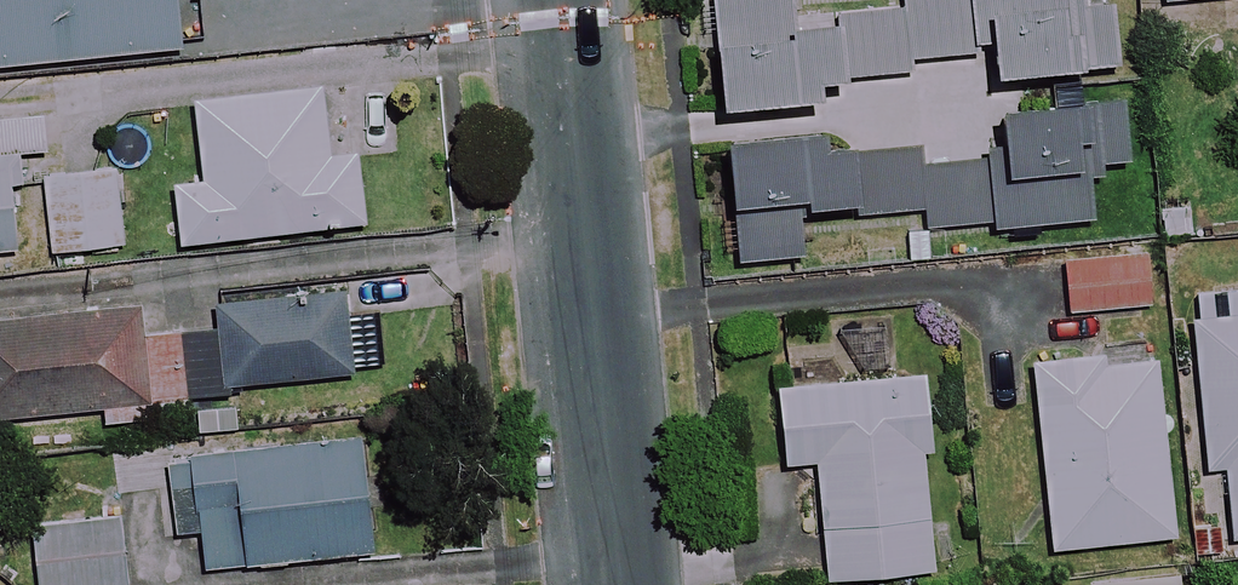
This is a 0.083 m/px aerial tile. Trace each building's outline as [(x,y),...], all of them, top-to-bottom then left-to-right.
[(177,0),(0,0),(0,67),(182,49),(177,0)] [(1172,32),(1237,25),(1237,0),(1169,0),(1172,32)] [(966,90),(959,26),(828,40),(842,175),(1042,154),(1035,83),(966,90)] [(331,159),(322,87),(197,101),(206,180),(176,184),(183,244),(367,223),(360,156),(331,159)] [(46,113),(0,117),(0,252),(23,250),(14,154),(49,150),(46,113)] [(1160,170),(1163,210),(1164,237),(1219,234),(1217,206),(1195,208),(1192,168),(1160,170)] [(1099,171),(1064,173),(1066,227),(1102,226),(1099,171)] [(1009,258),(1003,182),(912,188),(917,264),(1009,258)] [(1153,306),(1150,254),(1069,259),(1073,312),(1153,306)] [(356,373),(349,293),(220,305),(222,330),(183,333),(189,397),(228,394),(227,385),(356,373)] [(139,310),(0,324),(0,420),(106,409),(107,423),(180,416),(172,335),(142,338),(139,310)] [(1195,323),(1211,469),(1227,467),(1235,538),(1237,538),(1237,318),(1195,323)] [(1103,367),(1101,356),(1035,363),(1056,549),(1178,536),(1159,360),(1103,367)] [(934,448),(927,375),(780,388),(786,463),(819,460),(829,580),(934,571),(923,449),(934,448)] [(382,549),(367,436),(170,462),(180,533),(205,530),(210,571),(382,549)] [(120,518),(35,527),(42,584),(127,584),(120,518)] [(1180,576),(1093,583),(1093,584),(1180,584),(1180,576)]
